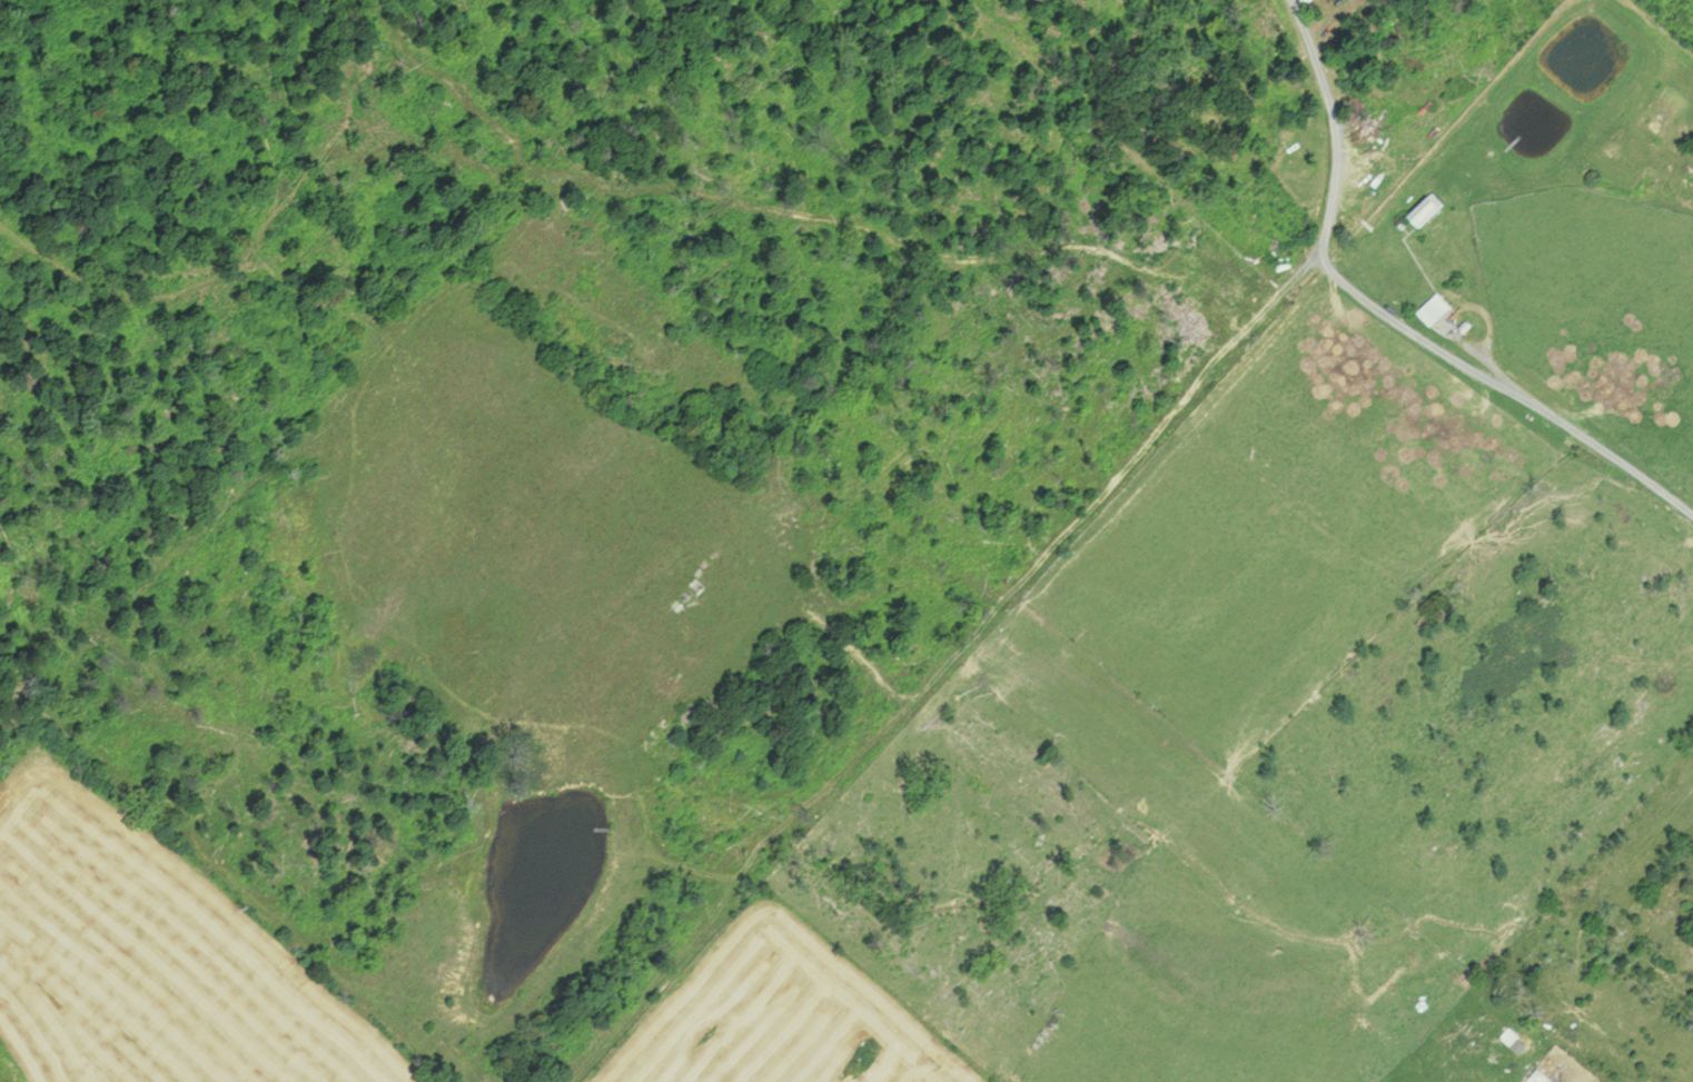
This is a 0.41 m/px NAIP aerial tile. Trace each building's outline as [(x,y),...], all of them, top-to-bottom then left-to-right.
[(1447,205),(1434,191),(1409,215),(1423,229),(1447,205)] [(1501,1038),(1519,1054),(1522,1051),(1519,1049),(1525,1042),(1510,1028),(1501,1038)] [(1540,1067),(1527,1081),(1557,1081),(1540,1067)]
